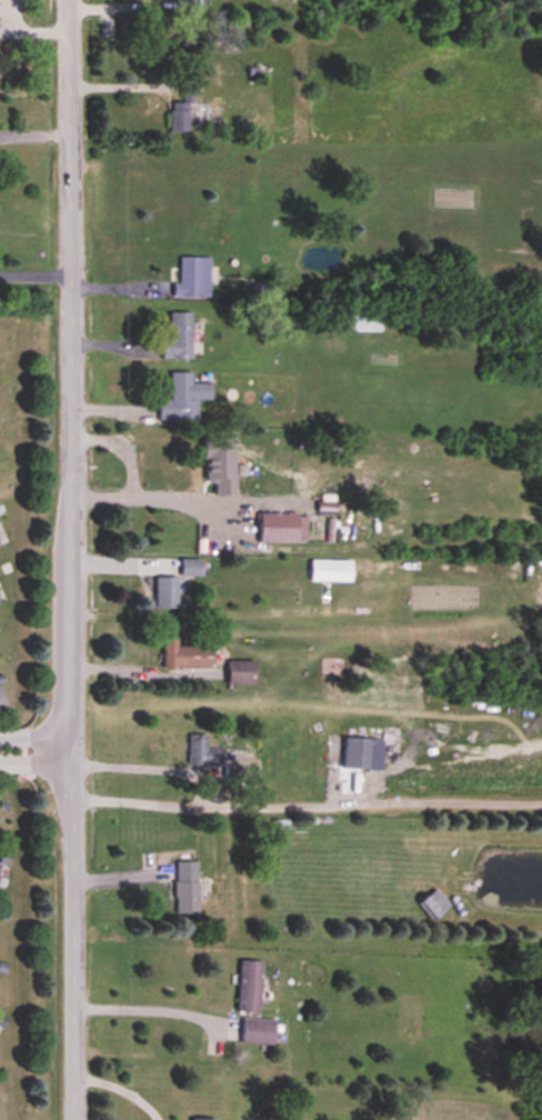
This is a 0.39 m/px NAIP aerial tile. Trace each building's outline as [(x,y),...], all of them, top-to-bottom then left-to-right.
[(169,132),(188,132),(188,103),(169,103),(169,132)] [(178,284),(173,284),(173,298),(210,298),(210,258),(178,258),(178,284)] [(171,341),(162,341),(162,359),(192,359),(192,313),(171,313),(171,341)] [(197,421),(197,401),(211,401),(211,384),(192,384),(192,373),(171,373),(171,400),(159,400),(159,421),(197,421)] [(234,495),(234,439),(204,439),(204,484),(215,484),(215,495),(234,495)] [(297,513),(259,513),(259,542),(297,542),(297,513)] [(180,576),(201,576),(201,559),(180,559),(180,576)] [(351,559),(310,559),(310,581),(351,581),(351,559)] [(155,609),(178,609),(178,577),(155,577),(155,609)] [(162,668),(213,668),(213,647),(177,647),(177,637),(162,637),(162,668)] [(227,685),(254,685),(254,661),(227,661),(227,685)] [(188,766),(220,766),(220,748),(207,748),(207,736),(188,736),(188,766)] [(369,769),(369,737),(344,737),(344,769),(369,769)] [(196,915),(197,860),(174,860),(174,915),(196,915)] [(418,904),(432,921),(450,906),(435,889),(418,904)] [(260,1012),(260,961),(238,961),(238,1012),(260,1012)] [(241,1044),(278,1044),(278,1019),(241,1019),(241,1044)]
